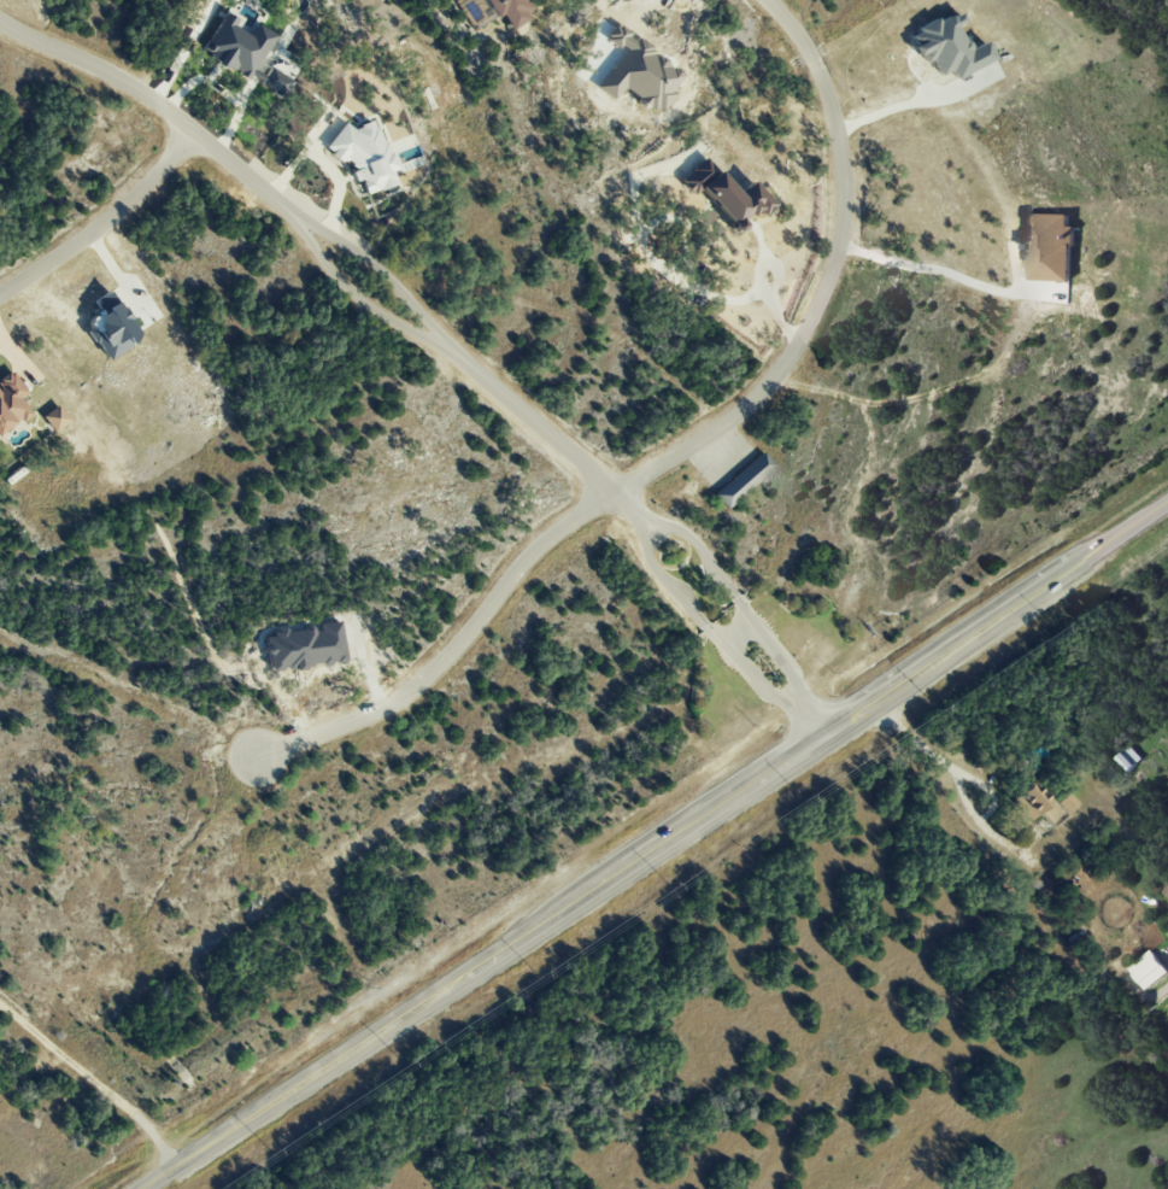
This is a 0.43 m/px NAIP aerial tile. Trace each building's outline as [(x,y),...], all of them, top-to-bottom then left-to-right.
[(496,15),(503,17),(510,29),(523,21),(525,11),(531,8),(526,0),(486,0),(496,15)] [(993,60),(984,41),(967,49),(956,25),(962,22),(957,10),(907,33),(921,63),(930,59),(938,75),(949,70),(953,78),(993,60)] [(361,194),(395,184),(376,120),(348,128),(348,130),(326,137),(334,164),(350,159),(361,194)] [(736,193),(702,158),(678,181),(692,194),(697,190),(735,229),(755,210),(760,215),(772,204),(749,180),(736,193)] [(1073,280),(1073,225),(1069,225),(1070,214),(1024,213),(1024,267),(1030,267),(1029,280),(1073,280)] [(11,370),(0,378),(0,431),(19,418),(21,421),(31,414),(19,397),(26,392),(11,370)] [(68,421),(57,405),(41,415),(53,432),(68,421)] [(725,508),(773,465),(760,451),(712,494),(725,508)] [(1116,758),(1127,772),(1142,758),(1130,745),(1116,758)] [(1028,820),(1038,812),(1050,826),(1062,815),(1031,780),(1010,799),(1028,820)] [(1065,814),(1077,803),(1066,792),(1055,803),(1065,814)] [(1167,973),(1151,950),(1128,966),(1145,990),(1167,973)]
